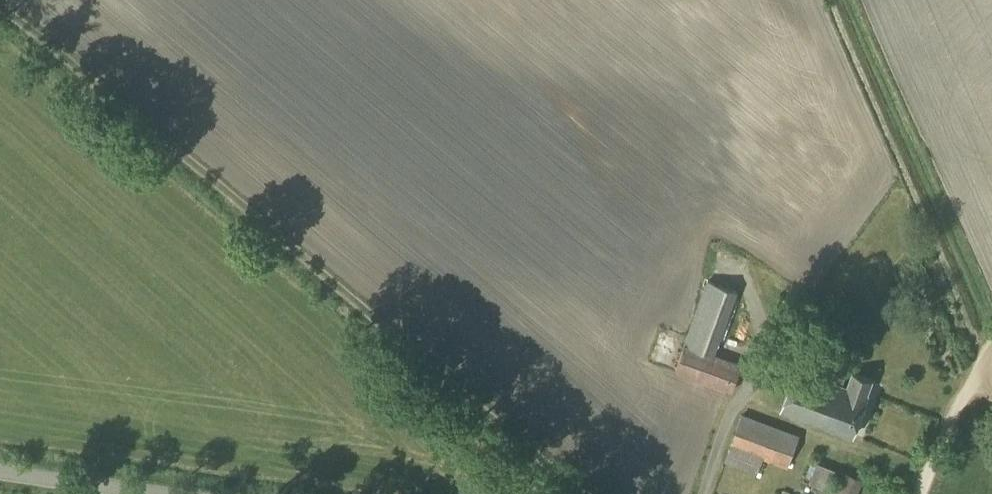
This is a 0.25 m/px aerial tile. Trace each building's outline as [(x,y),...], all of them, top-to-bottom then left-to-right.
[(732,391),(742,365),(714,355),(736,292),(708,281),(675,371),(732,391)] [(868,394),(873,380),(852,372),(847,387),(843,385),(845,379),(833,375),(830,381),(797,368),(781,410),(853,436),(868,394)] [(788,469),(800,433),(742,413),(725,462),(758,476),(764,460),(788,469)] [(827,491),(835,470),(817,462),(809,483),(827,491)] [(863,480),(842,471),(833,493),(857,493),(863,480)]
